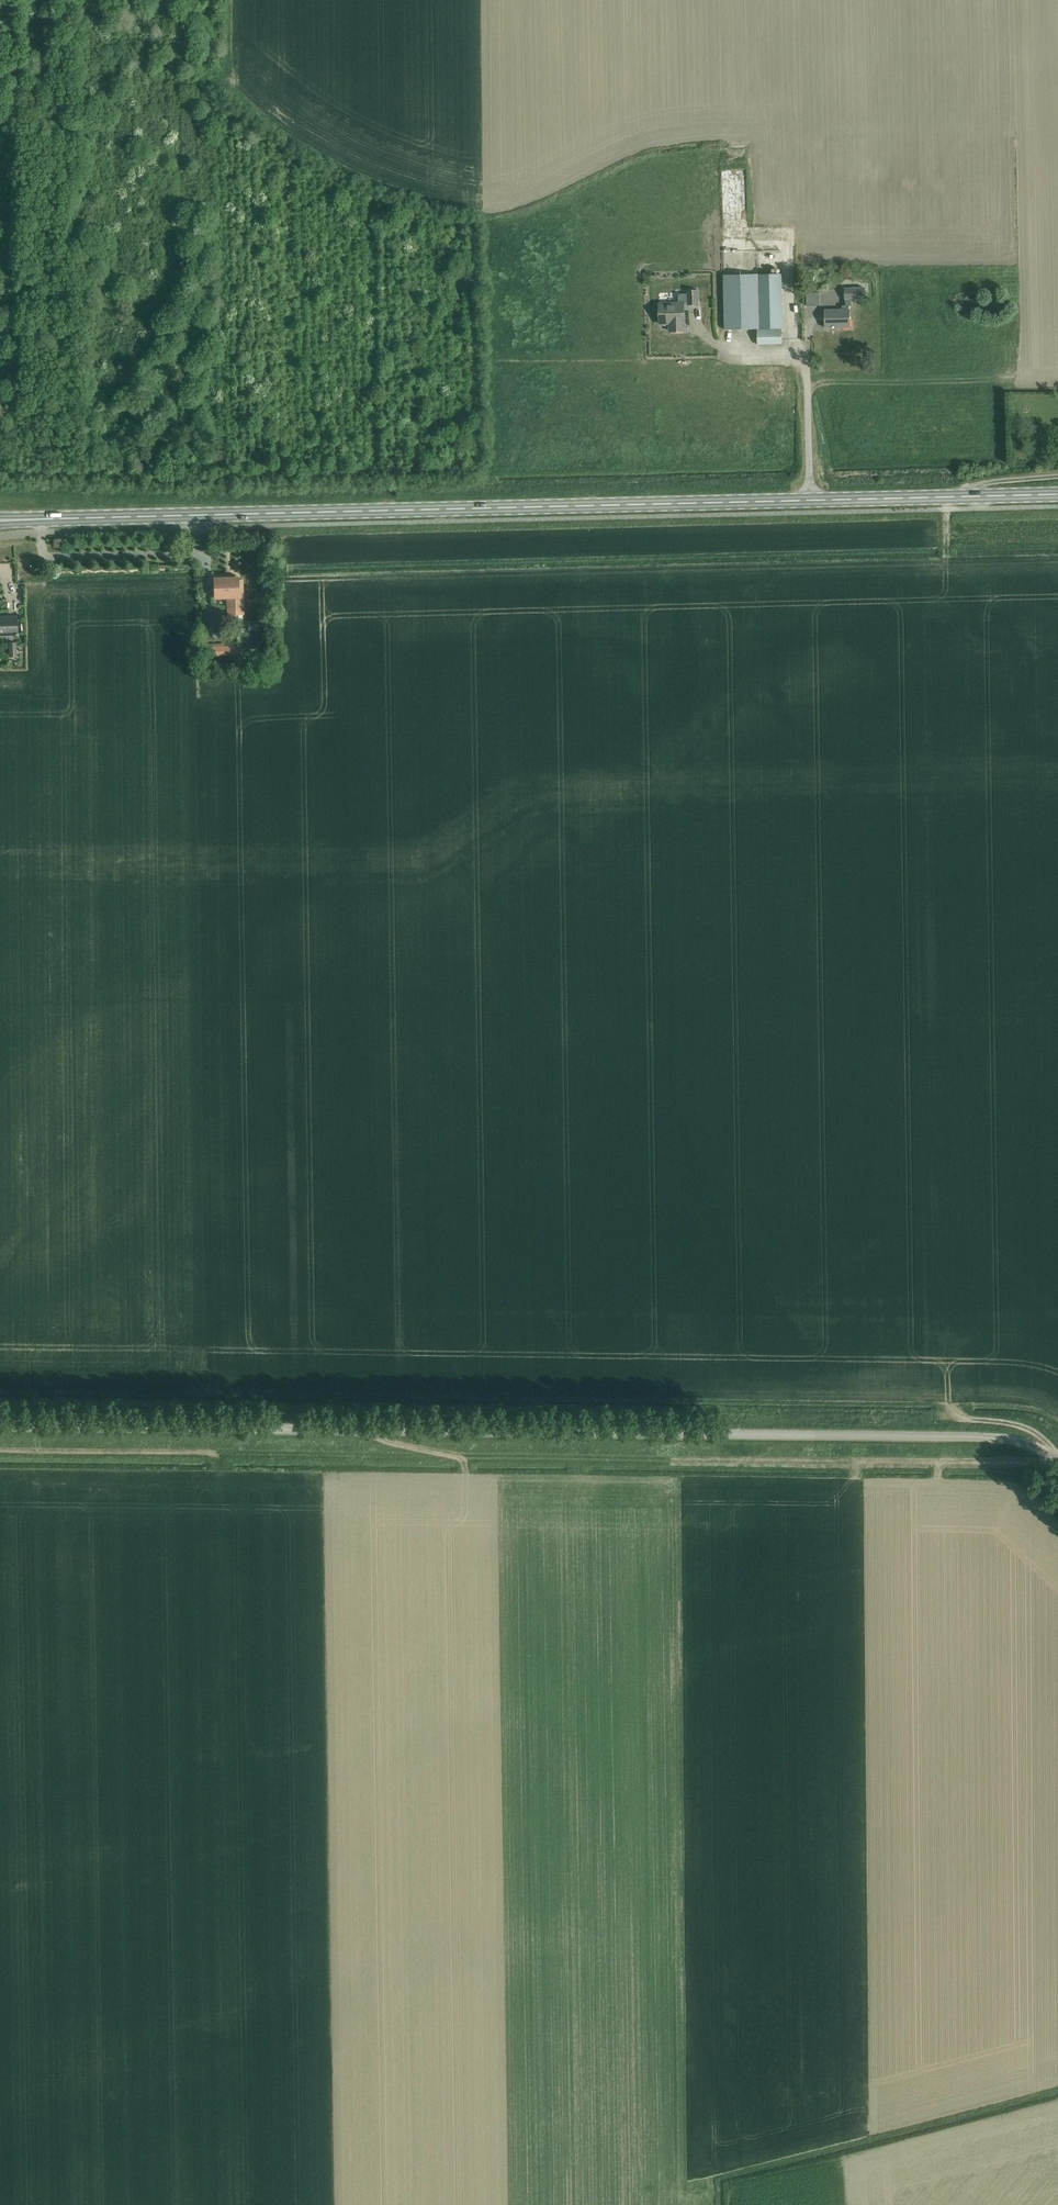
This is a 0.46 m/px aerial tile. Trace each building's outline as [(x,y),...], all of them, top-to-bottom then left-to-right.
[(724,275),(724,276),(726,330),(729,330),(760,329),(782,329),(782,328),(782,317),(781,274),(758,274),(746,275),(724,275)] [(841,310),(824,311),(825,329),(849,328),(848,306),(851,305),(850,298),(864,298),(864,288),(845,289),(845,306),(841,306),(841,310)] [(674,331),(684,331),(684,304),(688,304),(688,305),(697,305),(697,291),(687,291),(687,294),(677,295),(677,304),(659,305),(660,325),(674,324),(674,331)] [(822,291),(810,292),(811,303),(823,302),(822,291)] [(782,341),(782,331),(758,331),(758,345),(782,345),(782,341)] [(238,596),(238,577),(235,577),(235,575),(230,575),(230,577),(213,577),(213,597),(226,597),(226,614),(243,614),(243,596),(238,596)] [(4,617),(4,619),(0,619),(0,635),(17,635),(16,616),(4,617)] [(238,655),(238,645),(203,646),(203,655),(238,655)]
